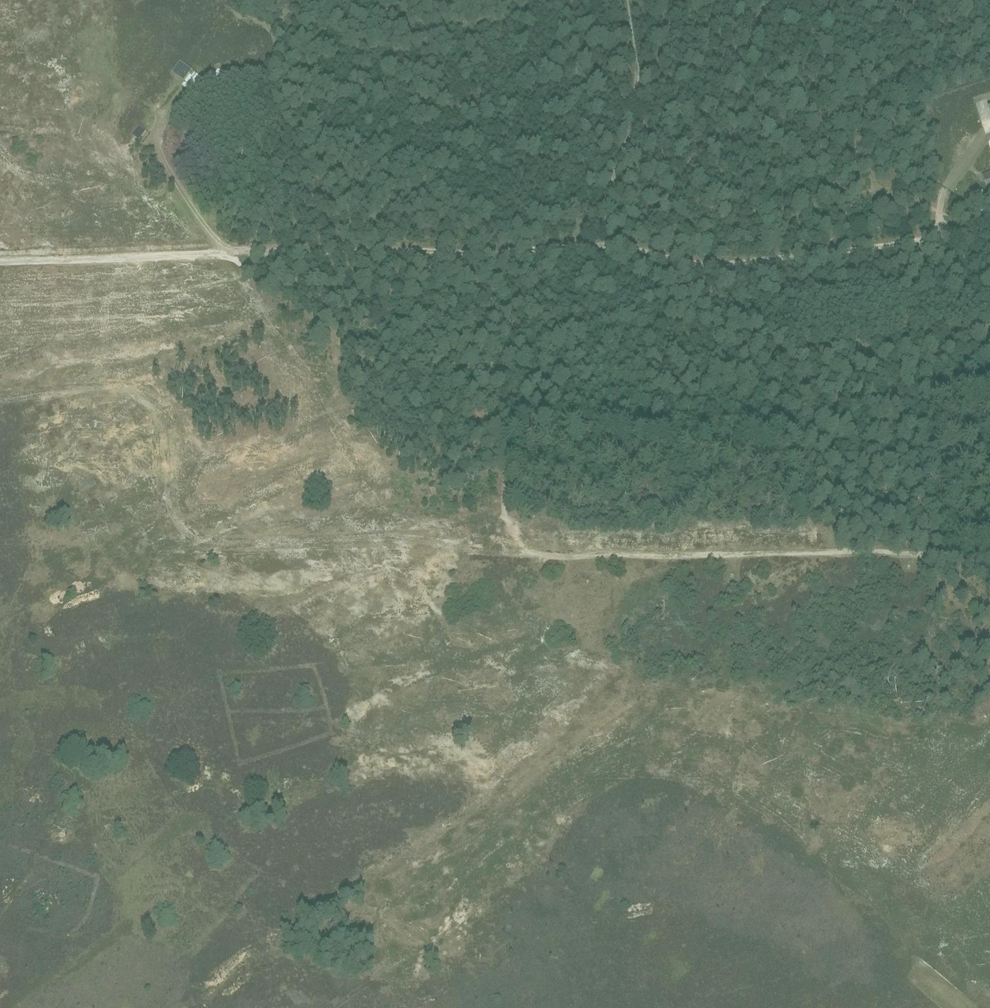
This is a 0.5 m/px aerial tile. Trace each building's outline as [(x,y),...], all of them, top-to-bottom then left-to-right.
[(180,60),(171,72),(184,81),(193,69),(180,60)] [(139,125),(132,134),(139,140),(147,130),(139,125)] [(986,188),(989,187),(989,172),(982,175),(986,188)]
